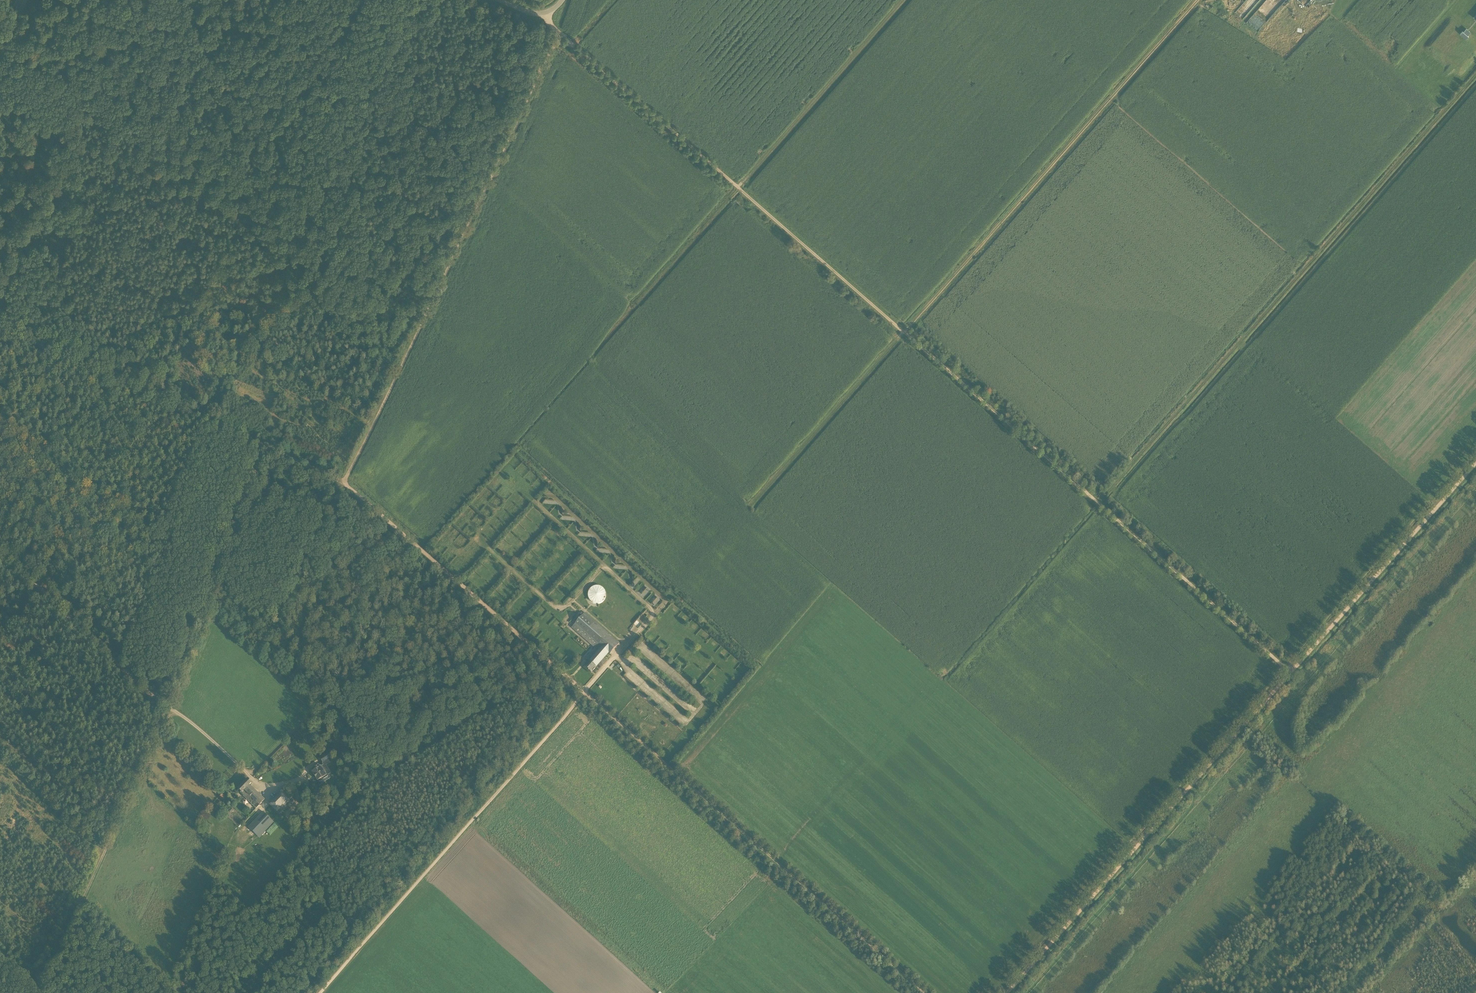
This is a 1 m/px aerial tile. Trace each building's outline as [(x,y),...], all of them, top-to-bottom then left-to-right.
[(1466,29),(1463,32),(1462,31),(1460,34),(1466,39),(1468,36),(1467,36),(1470,32),(1466,29)] [(589,603),(606,602),(605,586),(588,587),(589,603)] [(610,654),(619,643),(585,613),(572,627),(595,648),(586,658),(589,661),(584,667),(591,673),(609,653),(610,654)] [(323,633),(318,626),(313,629),(318,636),(323,633)] [(715,639),(709,645),(713,648),(718,643),(715,639)] [(320,758),(321,760),(324,766),(325,766),(332,762),(327,754),(320,758)] [(330,774),(326,768),(325,766),(324,766),(321,767),(320,768),(319,765),(311,770),(312,772),(318,781),(330,774)] [(265,800),(249,785),(251,783),(248,780),(239,789),(242,792),(241,793),(244,796),(244,797),(256,808),(265,800)] [(285,789),(270,804),(280,814),(291,802),(288,800),(292,796),(285,789)] [(249,828),(258,837),(259,838),(274,823),(273,822),(263,813),(249,828)]
